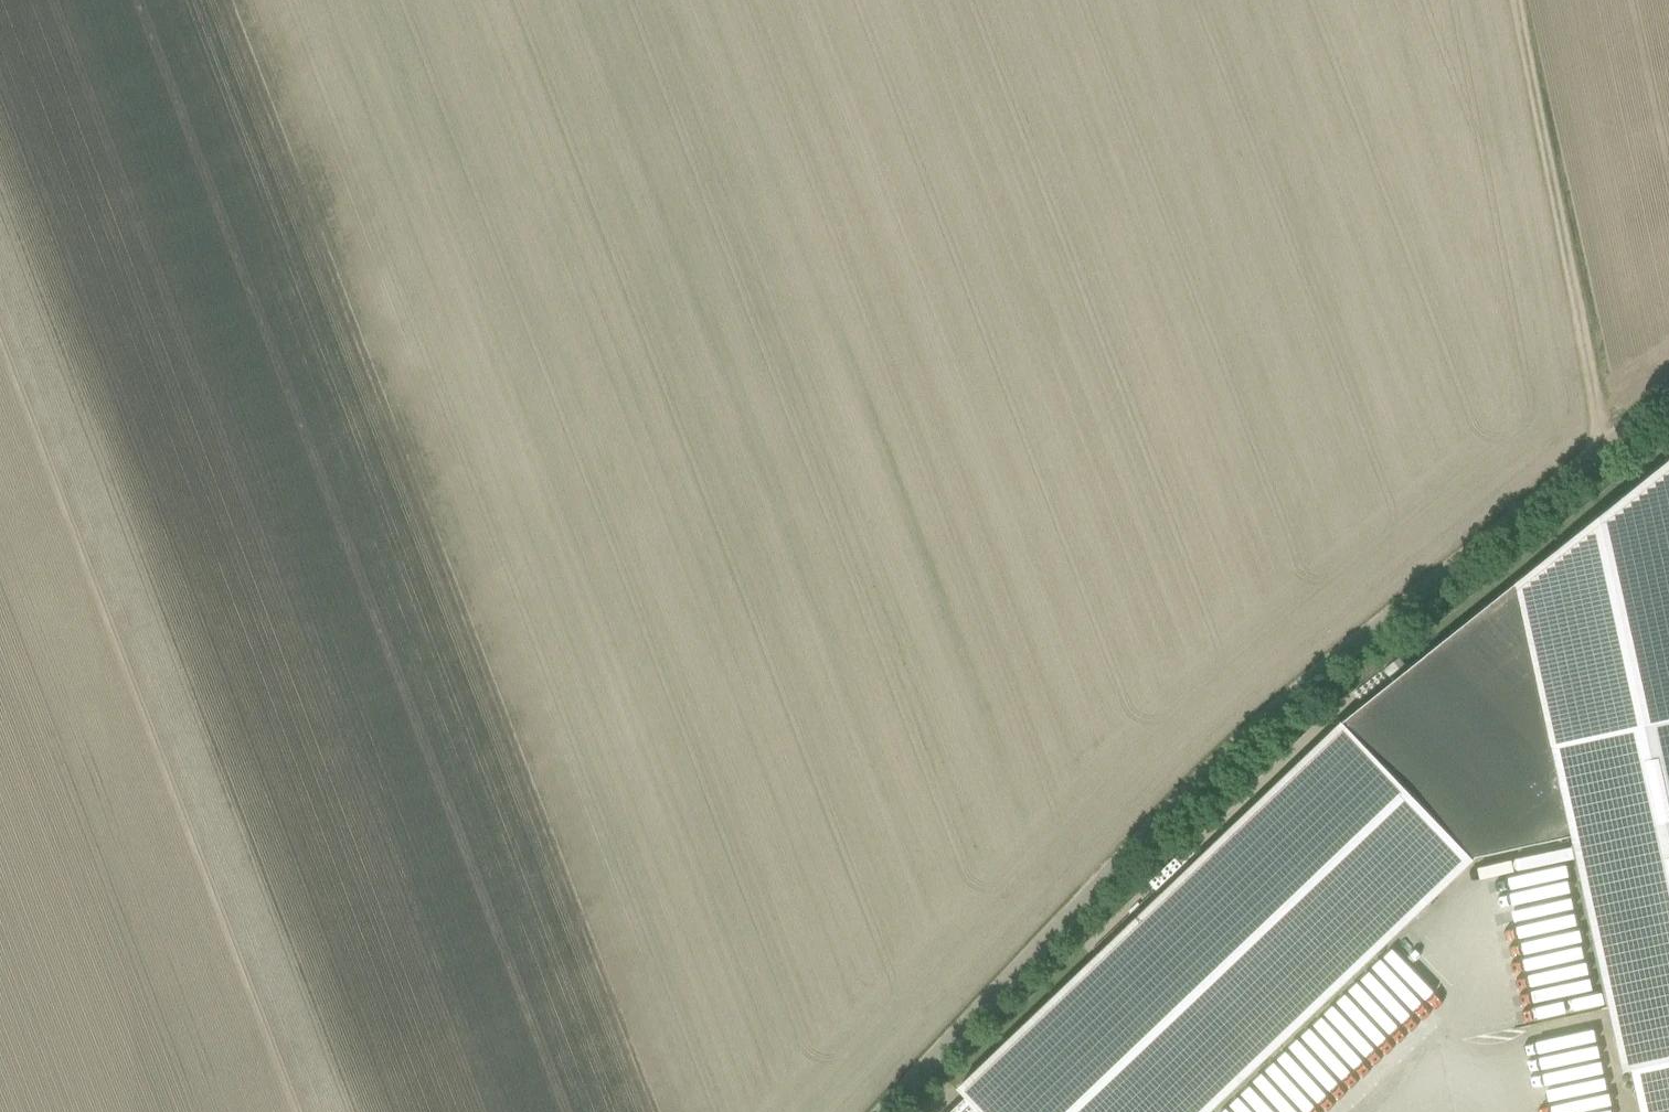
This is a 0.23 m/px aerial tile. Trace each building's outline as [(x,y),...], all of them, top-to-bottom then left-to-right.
[(1342,723),(959,1089),(967,1097),(951,1111),(1209,1111),(1476,857),(1572,836),(1623,1072),(1632,1070),(1641,1111),(1668,1111),(1668,461),(1342,723)] [(1382,678),(1372,686),(1376,691),(1387,683),(1382,678)]
